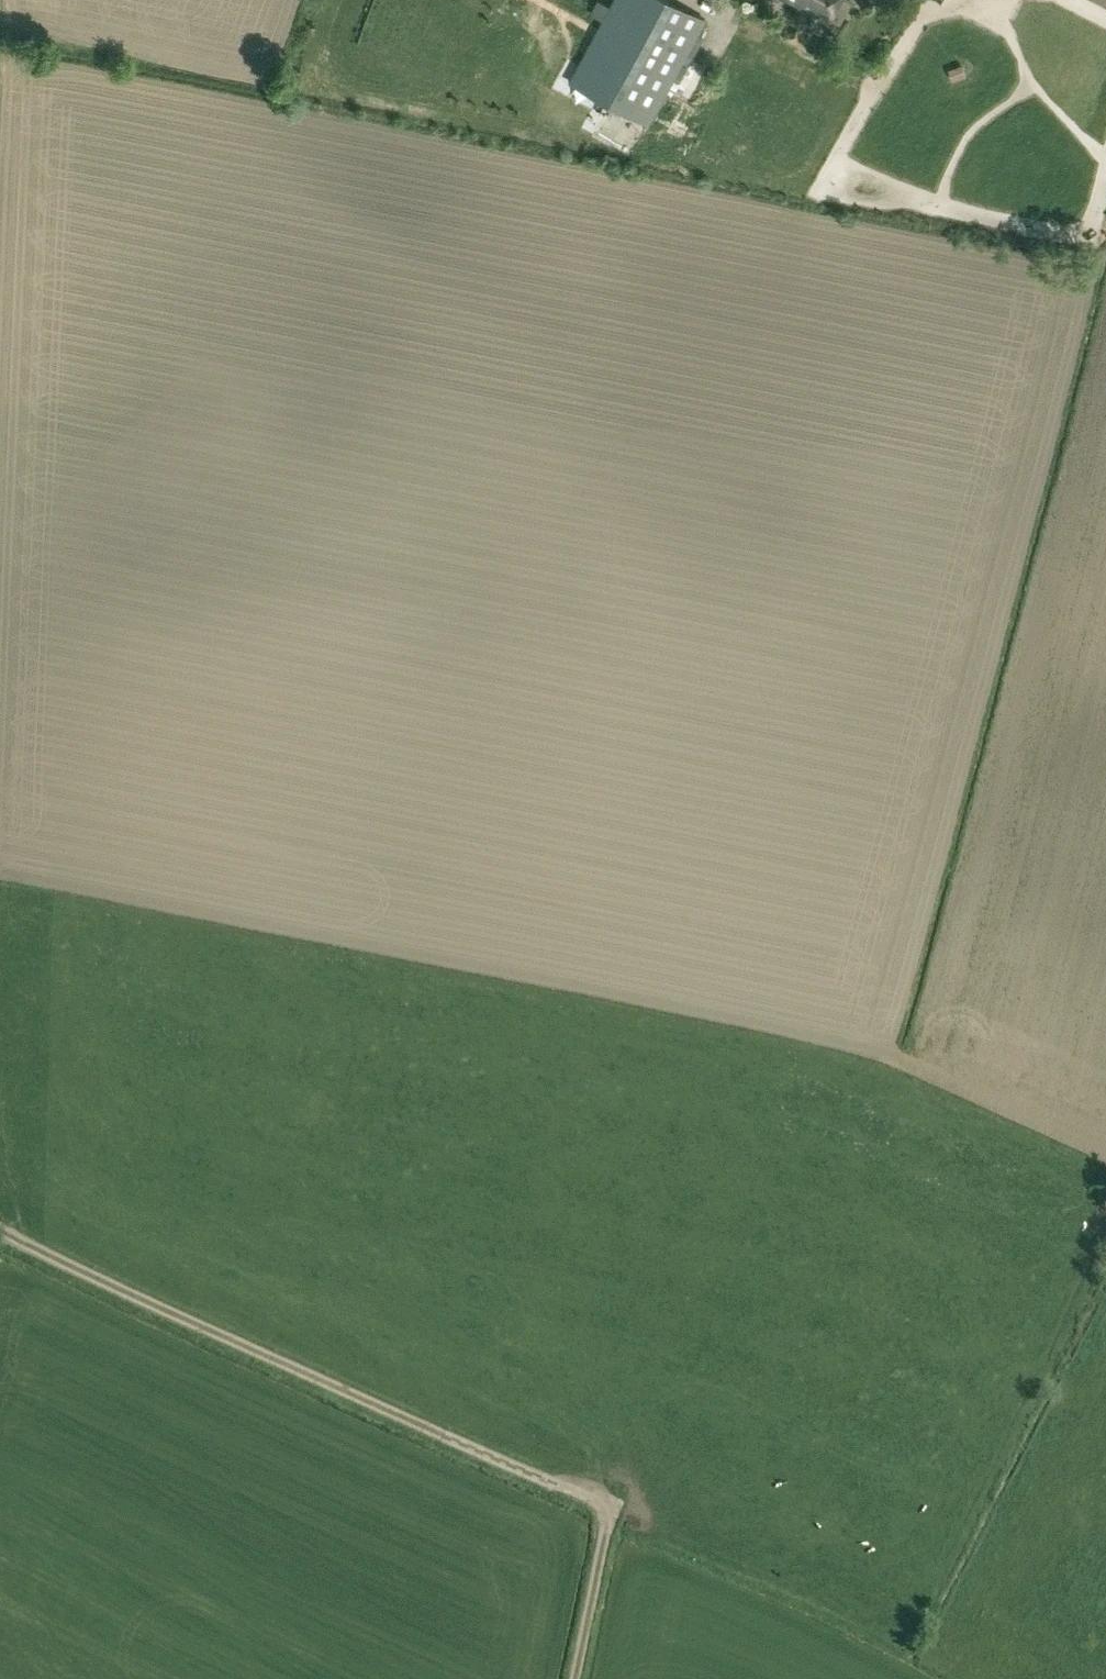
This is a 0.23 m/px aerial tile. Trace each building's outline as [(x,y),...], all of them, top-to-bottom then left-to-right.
[(579,63),(611,81),(603,96),(628,110),(642,117),(649,121),(704,18),(671,0),(613,0),(579,63)] [(800,3),(827,18),(837,0),(801,0),(800,3)]
